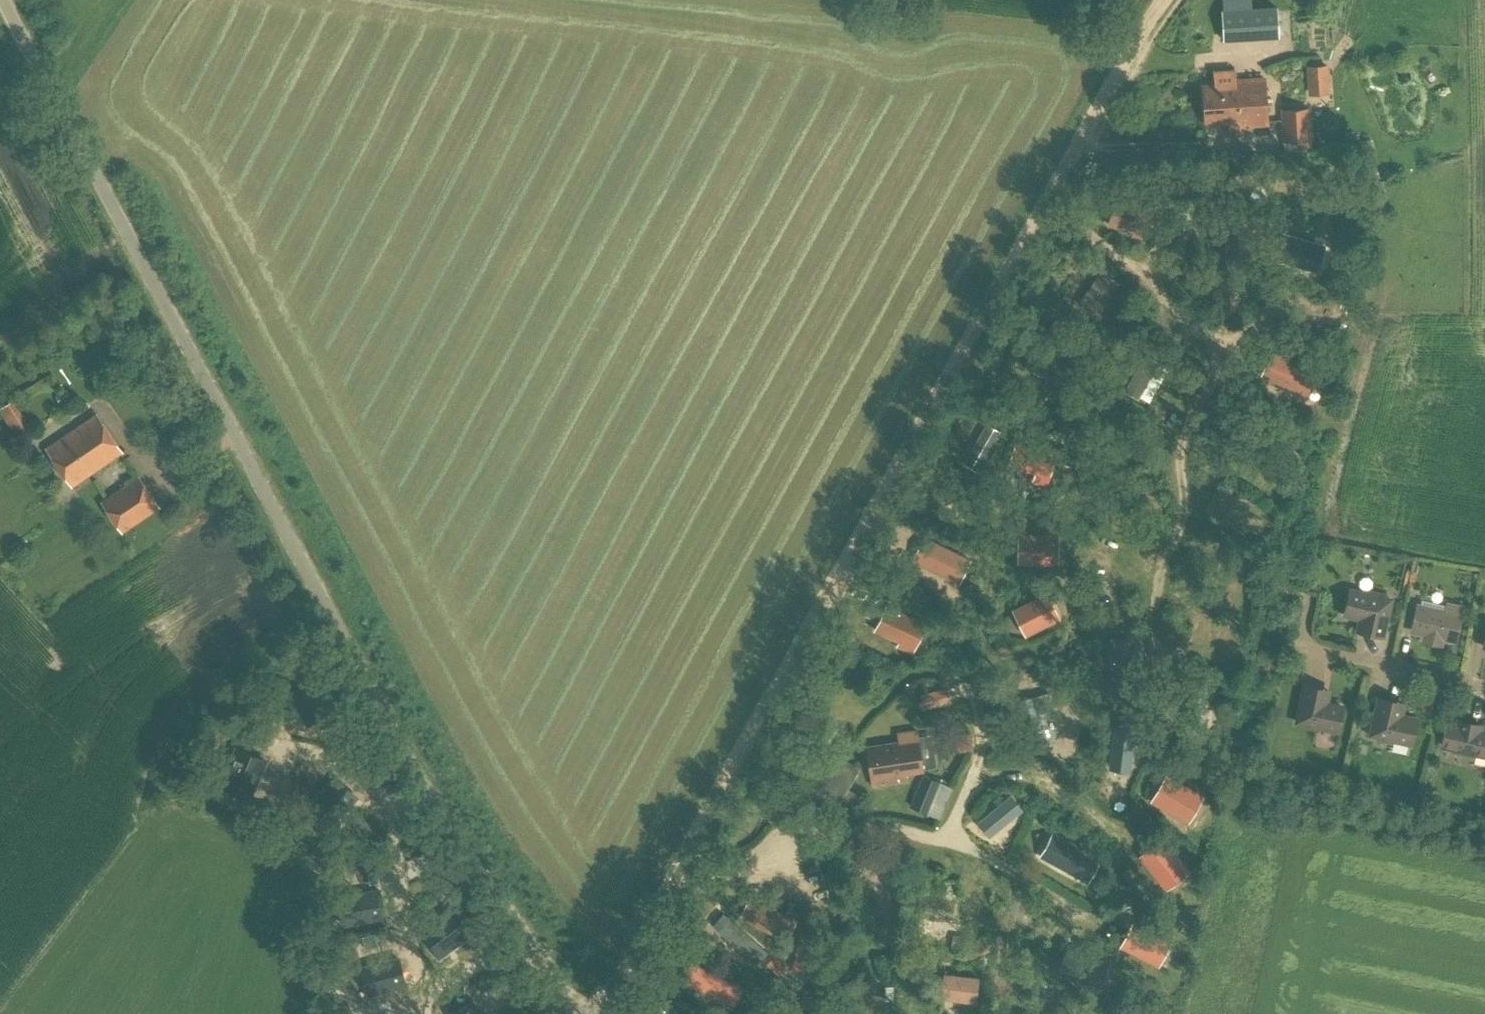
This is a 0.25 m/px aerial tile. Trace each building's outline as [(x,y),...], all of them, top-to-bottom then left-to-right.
[(1224,41),(1279,38),(1277,8),(1222,11),(1224,41)] [(1315,66),(1316,96),(1337,94),(1335,65),(1315,66)] [(1267,125),(1264,79),(1237,81),(1236,69),(1214,70),(1215,85),(1203,86),(1205,125),(1229,124),(1230,127),(1267,125)] [(1284,142),(1311,140),(1308,109),(1282,111),(1284,142)] [(1147,240),(1155,209),(1116,199),(1109,225),(1134,231),(1133,236),(1147,240)] [(1331,254),(1278,251),(1277,276),(1329,279),(1331,254)] [(1080,271),(1066,297),(1095,314),(1109,287),(1080,271)] [(1232,288),(1250,280),(1246,271),(1228,278),(1232,288)] [(1057,318),(1048,333),(1084,356),(1093,342),(1057,318)] [(1029,353),(1021,368),(1060,389),(1068,374),(1029,353)] [(1317,373),(1270,353),(1261,375),(1307,395),(1317,373)] [(1147,360),(1127,394),(1149,407),(1169,373),(1147,360)] [(1025,374),(1012,401),(1042,415),(1055,389),(1025,374)] [(32,431),(13,401),(0,409),(0,411),(19,440),(32,431)] [(72,486),(122,452),(97,415),(47,449),(72,486)] [(985,418),(963,459),(978,467),(999,426),(985,418)] [(1010,436),(994,463),(1025,480),(1041,453),(1010,436)] [(122,534),(161,508),(139,476),(101,502),(122,534)] [(945,481),(931,509),(964,527),(979,498),(945,481)] [(1050,534),(1019,533),(1018,562),(1049,563),(1050,534)] [(959,583),(970,560),(929,540),(918,563),(959,583)] [(1361,618),(1359,630),(1382,635),(1390,600),(1382,598),(1382,596),(1370,593),(1369,595),(1351,591),(1346,615),(1361,618)] [(1040,597),(1013,611),(1026,635),(1053,622),(1040,597)] [(912,655),(926,627),(899,614),(901,610),(887,603),(874,632),(899,643),(896,648),(912,655)] [(1462,609),(1459,609),(1459,606),(1450,604),(1449,607),(1448,606),(1446,613),(1418,607),(1413,631),(1455,640),(1462,609)] [(1141,634),(1107,643),(1115,674),(1149,665),(1141,634)] [(1318,727),(1336,731),(1341,707),(1318,702),(1321,690),(1305,687),(1297,722),(1305,724),(1305,726),(1317,729),(1318,727)] [(1017,700),(1028,747),(1049,742),(1041,711),(1054,708),(1050,691),(1017,700)] [(1410,743),(1413,731),(1415,720),(1400,716),(1403,705),(1379,700),(1371,735),(1380,736),(1379,739),(1392,742),(1392,739),(1410,743)] [(1453,748),(1452,751),(1474,756),(1475,753),(1484,755),(1484,733),(1474,730),(1475,726),(1459,722),(1458,727),(1448,725),(1443,746),(1453,748)] [(1111,763),(1110,769),(1129,771),(1129,766),(1134,732),(1115,729),(1111,763)] [(873,787),(908,782),(906,774),(923,771),(917,731),(898,734),(899,742),(867,747),(873,787)] [(955,753),(974,751),(972,733),(954,735),(955,753)] [(237,748),(224,780),(252,792),(265,760),(237,748)] [(940,818),(952,788),(923,776),(911,807),(940,818)] [(1166,777),(1152,801),(1182,818),(1196,794),(1166,777)] [(337,778),(313,803),(332,822),(357,798),(337,778)] [(976,819),(981,832),(1020,817),(1015,804),(976,819)] [(1052,836),(1042,855),(1062,866),(1061,867),(1072,873),(1073,871),(1088,880),(1099,861),(1083,853),(1082,854),(1071,849),(1072,847),(1052,836)] [(1163,840),(1141,857),(1162,884),(1184,866),(1163,840)] [(379,889),(345,896),(350,923),(384,917),(379,889)] [(957,898),(914,893),(912,910),(955,915),(957,898)] [(449,911),(422,932),(440,956),(467,935),(449,911)] [(1135,921),(1122,946),(1153,962),(1165,937),(1135,921)] [(719,939),(756,956),(763,940),(727,923),(719,939)] [(753,966),(757,956),(741,950),(737,959),(753,966)] [(398,958),(365,966),(371,993),(405,985),(398,958)] [(691,958),(682,975),(733,1003),(742,986),(691,958)] [(976,1005),(980,978),(944,973),(941,1000),(976,1005)]
